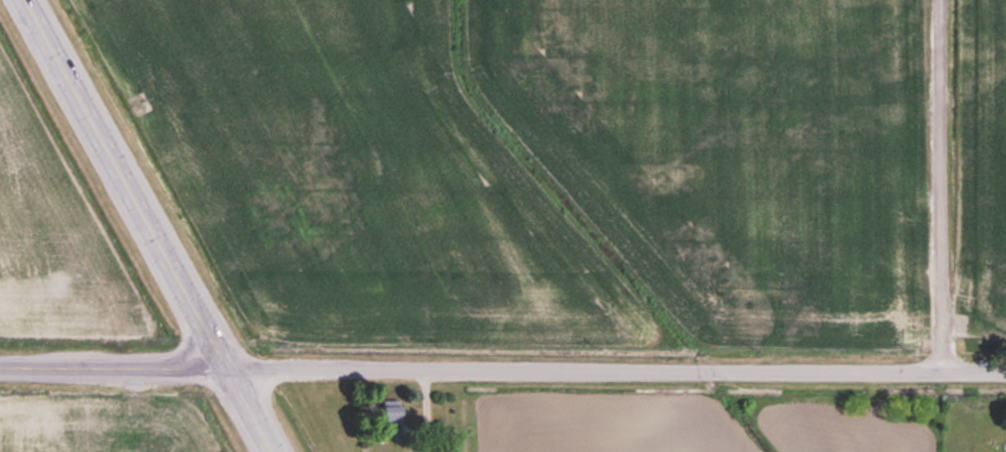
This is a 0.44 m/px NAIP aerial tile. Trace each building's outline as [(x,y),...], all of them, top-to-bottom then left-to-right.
[(379,435),(402,435),(402,405),(379,405),(379,435)]
